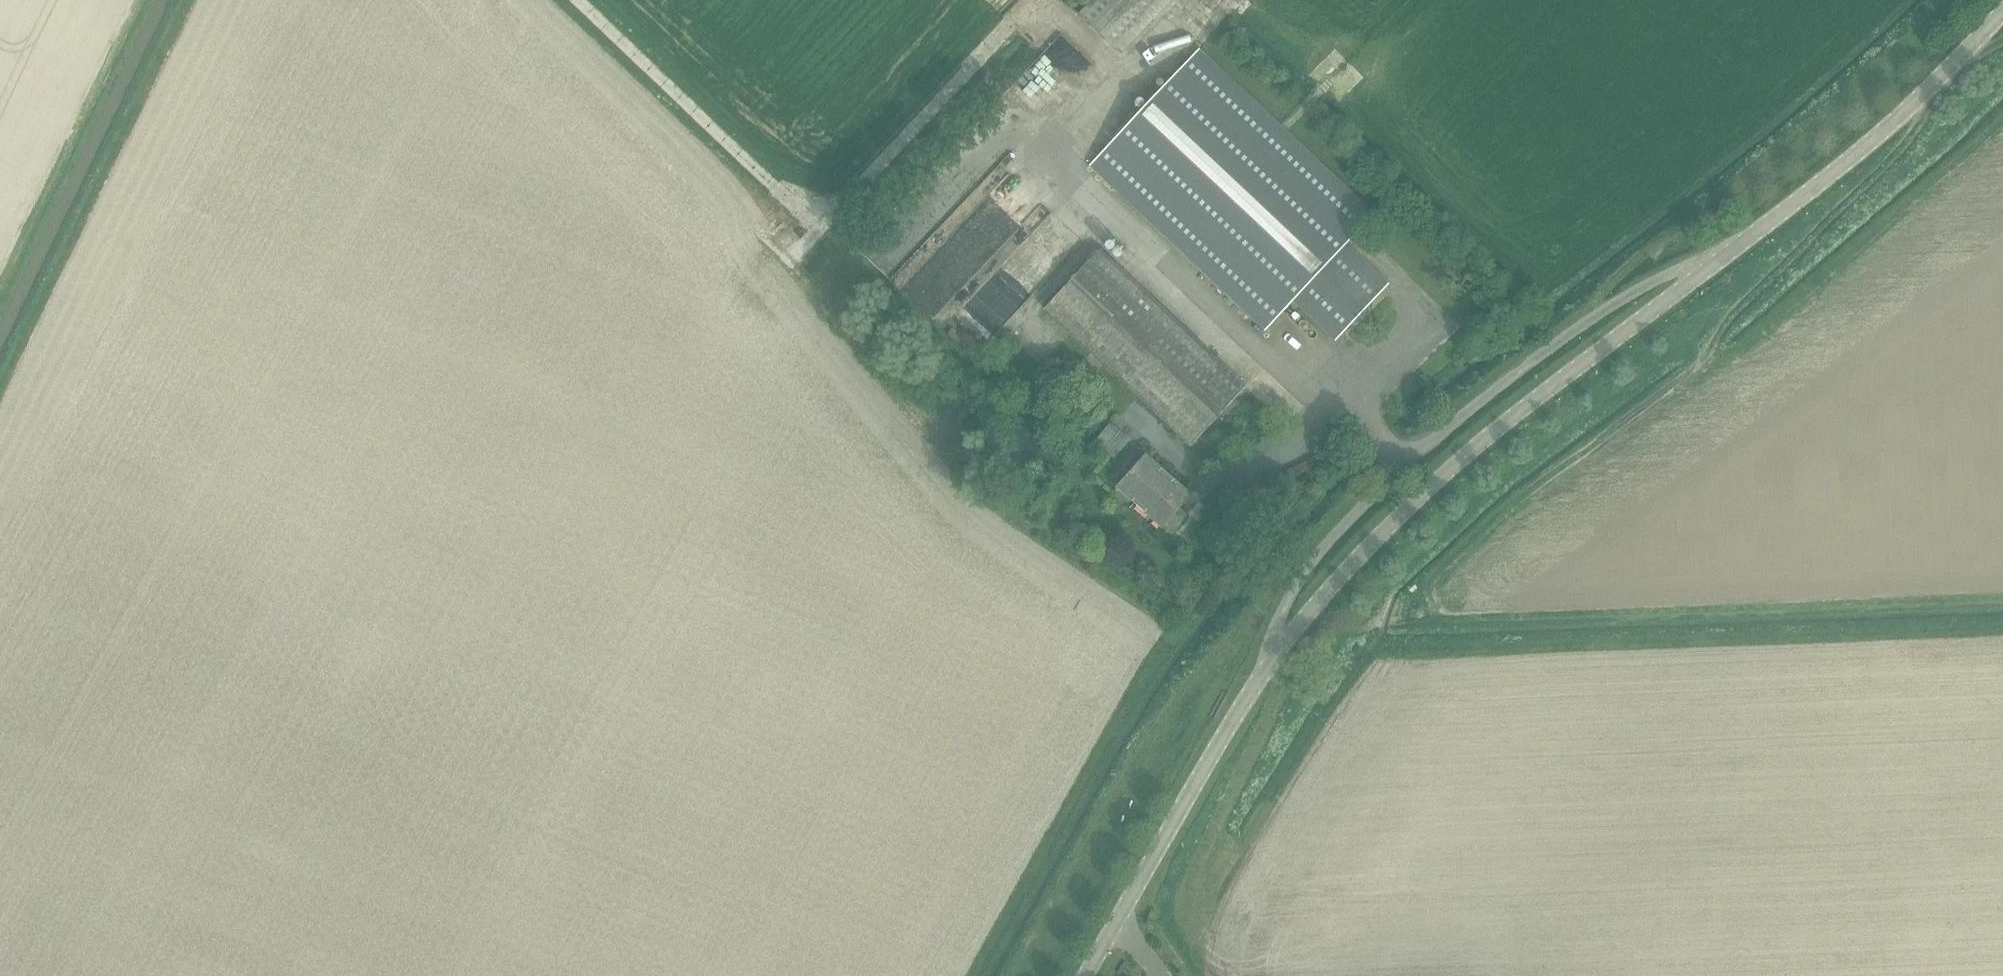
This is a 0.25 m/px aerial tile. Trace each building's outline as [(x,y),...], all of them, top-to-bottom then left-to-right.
[(1122,54),(1172,0),(1092,0),(1079,14),(1122,54)] [(1078,26),(1039,67),(1061,89),(1094,55),(1089,50),(1096,43),(1078,26)] [(1196,46),(1087,162),(1265,330),(1293,300),(1336,340),(1389,284),(1346,244),(1374,214),(1196,46)] [(1099,250),(1044,309),(1190,445),(1245,387),(1099,250)] [(1094,442),(1113,459),(1129,440),(1110,423),(1094,442)] [(1117,489),(1147,514),(1162,527),(1163,526),(1172,534),(1188,514),(1179,507),(1190,494),(1138,450),(1127,463),(1134,469),(1117,489)] [(1059,473),(1049,487),(1058,493),(1068,480),(1059,473)]
